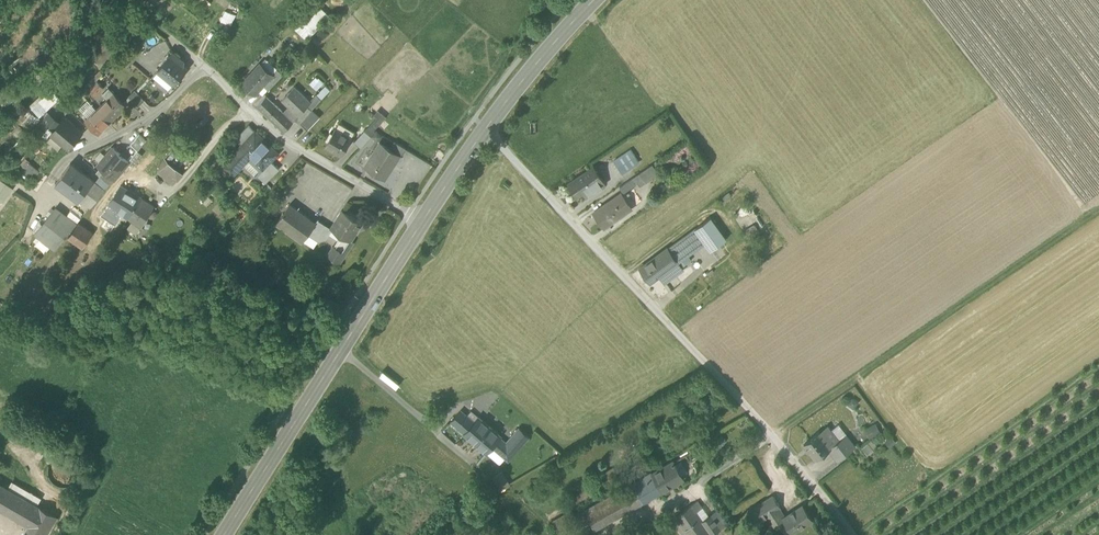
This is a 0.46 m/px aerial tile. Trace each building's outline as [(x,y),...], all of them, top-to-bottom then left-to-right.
[(220,19),(231,24),(235,15),(224,10),(220,19)] [(308,27),(314,32),(330,16),(324,11),(308,27)] [(88,54),(92,58),(121,30),(117,26),(88,54)] [(127,37),(121,30),(92,58),(98,64),(127,37)] [(122,54),(132,63),(141,52),(131,43),(122,54)] [(161,70),(176,82),(188,67),(171,54),(159,68),(161,70)] [(243,82),(255,93),(264,83),(272,74),(272,73),(260,63),(243,82)] [(264,83),(269,88),(283,74),(276,68),(272,73),(272,74),(264,83)] [(85,85),(95,96),(104,87),(96,80),(103,73),(100,70),(85,85)] [(156,76),(171,88),(176,82),(161,70),(156,76)] [(44,80),(50,87),(59,78),(53,71),(44,80)] [(289,106),(284,112),(293,121),(295,119),(307,104),(310,102),(294,86),(282,99),(289,106)] [(103,93),(108,98),(114,93),(109,87),(103,93)] [(60,98),(51,88),(31,108),(40,117),(60,98)] [(129,96),(138,105),(144,99),(135,90),(129,96)] [(114,93),(108,98),(97,109),(109,122),(126,106),(114,93)] [(293,121),(284,112),(266,95),(257,105),(284,131),(293,121)] [(89,117),(97,109),(92,104),(84,112),(89,117)] [(300,123),(301,122),(312,109),(307,104),(295,119),(300,123)] [(98,133),(109,122),(97,109),(89,117),(86,120),(98,133)] [(320,116),(312,109),(301,122),(307,129),(320,116)] [(35,130),(46,140),(52,133),(51,133),(60,122),(49,113),(35,130)] [(63,143),(68,148),(82,132),(64,117),(60,122),(51,133),(52,133),(63,143)] [(242,144),(255,130),(249,124),(235,138),(242,144)] [(335,148),(343,153),(351,137),(334,128),(325,145),(334,150),(335,148)] [(250,156),(261,166),(263,168),(271,160),(278,152),(255,130),(242,144),(222,165),(232,175),(244,162),(250,156)] [(354,143),(359,148),(371,136),(365,131),(354,143)] [(52,133),(46,140),(58,149),(63,143),(52,133)] [(130,143),(138,150),(146,139),(139,133),(130,143)] [(387,146),(400,155),(405,148),(392,139),(387,146)] [(364,166),(381,178),(392,162),(394,163),(400,155),(387,146),(380,141),(364,166)] [(165,157),(165,158),(182,173),(193,161),(176,145),(165,157)] [(130,161),(124,156),(118,151),(113,146),(106,155),(100,162),(97,165),(100,168),(114,179),(130,161)] [(611,159),(621,173),(636,162),(627,148),(611,159)] [(100,162),(106,155),(101,151),(95,157),(100,162)] [(250,156),(244,162),(255,173),(256,172),(261,166),(250,156)] [(173,183),(182,173),(165,158),(158,170),(173,183)] [(279,168),(271,160),(263,168),(261,166),(256,172),(266,182),(279,168)] [(40,171),(29,162),(22,171),(33,180),(40,171)] [(55,182),(79,200),(80,199),(94,181),(70,163),(55,182)] [(619,187),(624,194),(638,185),(641,188),(659,175),(652,164),(639,173),(619,187)] [(114,179),(100,168),(97,172),(100,175),(109,183),(110,183),(114,179)] [(577,197),(586,191),(593,187),(592,185),(601,179),(594,169),(584,175),(584,174),(569,184),(577,197)] [(100,175),(95,182),(94,183),(103,190),(109,183),(100,175)] [(0,179),(0,201),(1,202),(2,203),(13,189),(0,179)] [(604,184),(601,179),(592,185),(593,187),(586,191),(590,196),(597,191),(595,189),(604,184)] [(90,207),(103,190),(94,183),(95,182),(94,181),(80,199),(90,207)] [(124,215),(128,218),(141,198),(121,185),(109,205),(124,215)] [(593,213),(603,228),(631,209),(621,194),(593,213)] [(154,206),(141,198),(128,218),(141,226),(154,206)] [(276,221),(302,240),(309,232),(316,222),(290,203),(276,221)] [(102,215),(117,225),(124,215),(109,205),(102,215)] [(43,225),(63,239),(75,221),(55,208),(43,225)] [(333,228),(341,234),(350,240),(351,239),(362,222),(343,209),(337,218),(339,220),(333,228)] [(710,217),(695,229),(705,242),(710,250),(726,239),(710,217)] [(309,232),(319,238),(325,237),(332,227),(331,227),(318,219),(316,222),(309,232)] [(69,238),(84,248),(94,235),(79,224),(69,238)] [(754,224),(743,231),(748,239),(759,232),(754,224)] [(35,237),(55,251),(63,239),(43,225),(35,237)] [(688,255),(705,242),(695,229),(694,228),(677,241),(688,255)] [(353,240),(351,239),(350,240),(341,234),(328,254),(340,261),(353,240)] [(683,258),(688,255),(677,241),(667,248),(679,265),(683,262),(680,259),(682,258),(683,258)] [(659,275),(665,282),(683,269),(679,265),(667,248),(640,268),(650,282),(659,275)] [(858,401),(851,397),(846,403),(853,408),(858,401)] [(451,419),(464,432),(474,422),(467,415),(461,409),(451,419)] [(474,422),(479,417),(472,410),(467,415),(474,422)] [(464,432),(475,443),(489,426),(479,417),(474,422),(464,432)] [(881,432),(875,422),(864,428),(869,438),(881,432)] [(830,428),(839,440),(846,435),(837,423),(830,428)] [(500,436),(489,426),(475,443),(484,452),(485,451),(490,446),(499,437),(500,436)] [(830,427),(821,434),(831,446),(839,440),(830,428),(830,427)] [(505,457),(508,460),(528,437),(519,429),(506,443),(499,437),(490,446),(495,450),(497,449),(505,457)] [(831,447),(831,446),(821,434),(819,431),(804,444),(815,459),(829,449),(831,447)] [(855,446),(846,435),(839,440),(831,446),(831,447),(829,449),(838,460),(855,446)] [(896,442),(891,436),(885,441),(889,447),(896,442)] [(872,439),(868,442),(874,449),(878,446),(872,439)] [(874,449),(868,442),(861,447),(867,455),(874,449)] [(495,450),(490,446),(485,451),(499,464),(505,457),(497,449),(495,450)] [(47,464),(47,470),(49,476),(52,481),(58,484),(64,484),(70,482),(74,479),(77,473),(78,467),(76,461),(72,457),(67,454),(61,453),(55,455),(50,459),(47,464)] [(646,477),(656,494),(683,479),(681,475),(675,464),(673,461),(646,477)] [(681,461),(675,464),(681,475),(687,472),(681,461)] [(603,471),(611,486),(622,480),(614,465),(603,471)] [(500,491),(511,485),(502,470),(491,477),(500,491)] [(639,481),(648,499),(649,499),(656,494),(646,477),(639,481)] [(620,490),(584,511),(594,529),(648,499),(639,481),(620,491),(620,490)] [(56,516),(0,484),(0,508),(30,526),(25,534),(45,534),(56,516)] [(595,496),(589,486),(571,495),(577,505),(595,496)] [(747,512),(755,524),(769,515),(777,510),(782,507),(774,495),(747,512)] [(696,500),(689,505),(694,512),(701,507),(696,500)] [(698,518),(694,512),(689,505),(675,515),(685,528),(698,518)] [(787,516),(783,519),(786,523),(792,532),(811,517),(802,505),(787,516)] [(698,518),(701,521),(708,516),(701,507),(694,512),(698,518)] [(787,516),(782,507),(777,510),(783,519),(787,516)] [(719,509),(710,515),(719,527),(728,521),(719,509)] [(780,526),(786,523),(783,519),(777,510),(769,515),(777,528),(780,526)] [(589,532),(594,529),(584,511),(578,514),(589,532)] [(569,529),(563,515),(552,520),(559,534),(569,529)] [(701,521),(710,534),(719,527),(710,515),(708,516),(701,521)] [(690,534),(708,534),(710,534),(701,521),(698,518),(685,528),(690,534)] [(786,523),(780,526),(785,534),(787,534),(792,532),(786,523)]
